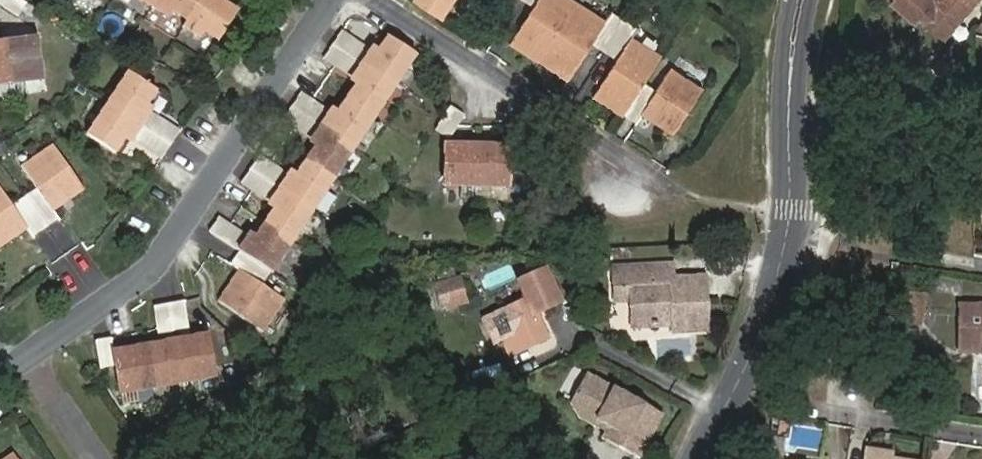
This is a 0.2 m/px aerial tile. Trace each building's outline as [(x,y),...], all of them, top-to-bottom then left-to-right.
[(150,8),(168,19),(172,12),(188,23),(183,29),(200,39),(204,33),(220,42),(237,16),(222,6),(225,0),(224,0),(138,0),(150,8)] [(222,6),(237,16),(240,11),(225,0),(222,6)] [(415,2),(440,18),(453,0),(417,0),(415,2)] [(523,23),(510,44),(539,62),(569,81),(583,60),(577,57),(582,48),(588,52),(592,45),(618,62),(613,69),(619,72),(615,80),(608,77),(595,97),(623,115),(637,124),(642,114),(654,122),(657,117),(664,121),(661,126),(675,135),(702,92),(669,72),(656,92),(643,84),(660,57),(632,40),(638,30),(613,14),(606,23),(577,5),(569,0),(521,0),(534,8),(529,15),(533,18),(528,26),(523,23)] [(892,5),(915,23),(919,18),(945,40),(976,0),(939,0),(937,3),(933,0),(896,0),(892,5)] [(529,15),(523,23),(528,26),(533,18),(529,15)] [(372,53),(342,34),(332,48),(324,60),(354,80),(353,83),(358,86),(348,102),(338,117),(332,114),(331,115),(301,96),(284,123),(314,142),(312,145),(318,148),(308,164),(297,179),(291,176),(290,178),(260,159),(251,173),(242,185),(254,192),(272,204),(271,207),(276,211),(266,226),(256,242),(250,238),(249,240),(219,221),(210,234),(240,253),(232,266),(241,274),(233,284),(238,288),(235,294),(229,291),(220,305),(263,332),(283,301),(263,287),(292,243),(414,57),(389,39),(379,55),(373,52),(372,53)] [(383,36),(373,52),(379,55),(389,39),(383,36)] [(13,84),(28,82),(46,78),(39,39),(6,45),(0,46),(0,86),(13,84)] [(577,57),(583,60),(588,52),(582,48),(577,57)] [(613,69),(608,77),(615,80),(619,72),(613,69)] [(148,107),(158,91),(133,74),(92,136),(118,153),(128,138),(133,142),(135,140),(164,159),(174,145),(181,133),(152,114),(154,110),(148,107)] [(30,94),(28,82),(13,84),(15,97),(30,94)] [(358,86),(353,83),(343,98),(348,102),(358,86)] [(0,86),(0,91),(2,98),(15,97),(13,84),(0,86)] [(165,95),(158,91),(148,107),(154,110),(165,95)] [(343,98),(332,114),(338,117),(348,102),(343,98)] [(450,108),(450,107),(441,121),(435,130),(448,139),(456,127),(463,117),(450,108)] [(654,122),(661,126),(664,121),(657,117),(654,122)] [(525,155),(525,128),(508,128),(508,146),(444,147),(444,190),(461,190),(476,190),(492,190),(508,190),(508,155),(525,155)] [(128,138),(118,153),(124,156),(133,142),(128,138)] [(301,160),(308,164),(318,148),(312,145),(301,160)] [(72,198),(85,190),(58,148),(27,170),(40,189),(14,207),(0,188),(0,246),(9,240),(7,237),(14,232),(16,236),(27,228),(33,238),(61,220),(55,210),(66,203),(63,199),(71,195),(72,198)] [(301,160),(291,176),(297,179),(308,164),(301,160)] [(476,190),(461,190),(461,202),(476,202),(476,190)] [(493,202),(492,190),(476,190),(476,202),(493,202)] [(260,223),(266,226),(276,211),(271,207),(260,223)] [(260,223),(250,238),(256,242),(266,226),(260,223)] [(7,237),(9,240),(16,236),(14,232),(7,237)] [(634,289),(635,303),(636,329),(675,327),(675,334),(711,334),(708,277),(691,278),(692,285),(677,286),(677,279),(676,267),(618,269),(620,290),(634,289)] [(453,275),(427,284),(435,307),(461,298),(453,275)] [(233,284),(229,291),(235,294),(238,288),(233,284)] [(620,304),(635,303),(634,289),(620,290),(620,304)] [(548,337),(537,315),(551,308),(544,293),(504,312),(513,332),(499,339),(508,357),(548,337)] [(904,295),(902,322),(920,324),(922,297),(904,295)] [(156,308),(160,331),(161,336),(175,333),(191,330),(186,303),(156,308)] [(961,307),(962,352),(981,352),(981,307),(961,307)] [(113,339),(97,342),(101,369),(118,366),(123,392),(137,389),(155,386),(169,383),(183,380),(201,377),(215,374),(209,337),(177,343),(178,349),(149,354),(148,349),(116,354),(113,339)] [(177,343),(148,349),(149,354),(178,349),(177,343)] [(621,450),(636,458),(641,458),(664,417),(589,373),(573,402),(598,417),(596,421),(626,439),(621,450)] [(202,390),(201,377),(183,380),(186,393),(202,390)] [(186,393),(183,380),(169,383),(172,396),(186,393)] [(137,389),(123,392),(125,405),(140,402),(137,389)] [(601,439),(621,450),(626,439),(596,421),(598,417),(573,402),(581,420),(604,433),(601,439)] [(864,455),(891,458),(892,458),(894,452),(865,448),(864,455)]
